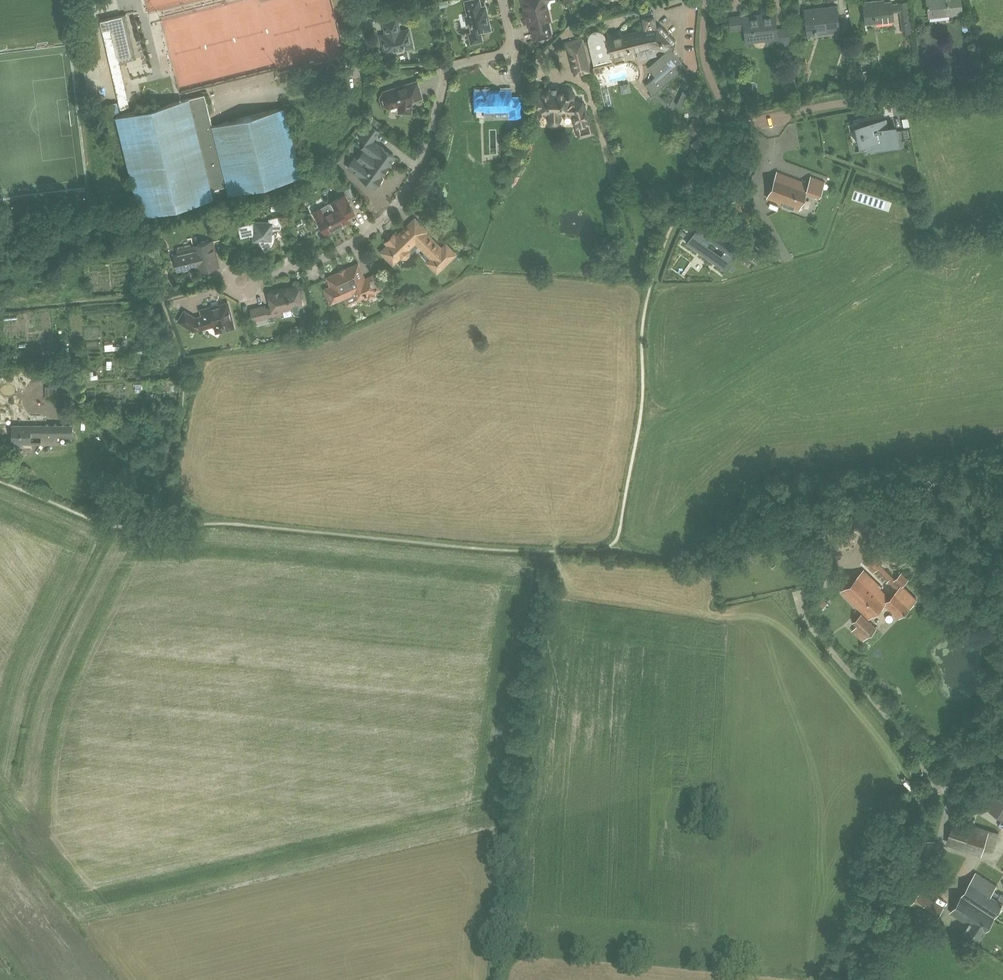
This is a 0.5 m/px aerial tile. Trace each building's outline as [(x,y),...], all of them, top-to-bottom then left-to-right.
[(465,17),(467,23),(470,23),(472,33),(469,33),(471,42),(482,40),(480,31),(490,29),(485,6),(480,7),(479,0),(468,0),(465,1),(468,15),(465,16),(465,17)] [(525,10),(521,11),(523,20),(527,19),(528,25),(530,24),(534,39),(551,35),(547,20),(550,20),(547,8),(551,7),(550,3),(551,1),(555,1),(555,0),(522,0),(522,4),(524,6),(525,10)] [(902,22),(909,21),(906,1),(898,2),(898,3),(892,4),(892,0),(877,2),(877,0),(874,0),(863,1),(866,22),(894,19),(893,11),(901,10),(902,22)] [(928,16),(962,12),(960,0),(926,0),(928,16)] [(838,22),(836,5),(804,8),(807,33),(814,32),(815,33),(839,30),(840,34),(848,33),(846,21),(838,22)] [(774,13),(742,16),(745,41),(752,40),(753,41),(777,38),(777,43),(778,43),(778,42),(786,41),(786,42),(790,42),(788,27),(776,29),(774,13)] [(100,20),(102,29),(119,104),(128,102),(118,57),(131,55),(122,15),(100,20)] [(412,46),(408,29),(399,31),(396,18),(383,21),(386,34),(381,35),(385,52),(412,46)] [(587,36),(587,38),(587,39),(589,44),(591,55),(594,65),(598,65),(609,62),(611,61),(610,56),(613,56),(614,55),(615,60),(624,58),(624,60),(634,57),(632,49),(648,45),(649,45),(665,47),(665,49),(666,51),(654,62),(649,66),(648,67),(648,68),(649,68),(649,69),(655,76),(647,83),(646,84),(646,85),(646,86),(653,94),(655,92),(684,67),(684,68),(686,71),(687,70),(674,51),(674,50),(674,49),(674,48),(674,47),(675,43),(675,42),(675,41),(675,40),(674,40),(662,26),(659,25),(657,26),(652,32),(641,34),(641,30),(622,35),(617,36),(608,39),(607,39),(606,36),(605,34),(604,32),(603,31),(602,30),(600,29),(599,28),(598,28),(596,28),(595,28),(593,29),(592,29),(591,30),(590,31),(589,32),(588,34),(587,35),(587,36)] [(589,72),(589,70),(581,38),(564,42),(566,47),(567,47),(574,76),(589,72)] [(417,81),(413,82),(387,90),(385,91),(384,92),(383,93),(382,95),(381,96),(381,98),(381,100),(382,102),(383,103),(384,105),(385,106),(387,106),(388,107),(390,107),(391,107),(392,107),(398,105),(399,106),(399,112),(411,112),(411,104),(410,104),(410,101),(422,97),(417,81)] [(539,89),(536,91),(535,91),(535,115),(548,114),(548,117),(548,118),(548,119),(549,120),(550,121),(551,122),(552,122),(553,122),(554,122),(556,122),(557,122),(558,121),(559,120),(559,119),(560,118),(560,117),(560,114),(572,114),(578,135),(591,131),(582,100),(574,100),(572,99),(573,98),(573,97),(574,96),(574,94),(574,93),(574,92),(573,91),(572,90),(571,89),(570,88),(569,88),(568,88),(567,88),(565,88),(564,89),(563,90),(544,90),(542,89),(539,89)] [(474,90),(474,95),(472,97),(472,104),(474,106),(474,110),(484,110),(484,114),(493,114),(493,113),(507,112),(507,119),(525,119),(524,95),(511,95),(511,90),(474,90)] [(683,90),(676,105),(682,108),(689,93),(683,90)] [(229,195),(302,176),(285,107),(212,125),(211,120),(208,121),(207,114),(209,114),(204,95),(116,117),(141,216),(213,198),(211,190),(226,186),(229,195)] [(704,119),(696,115),(687,131),(696,135),(704,119)] [(889,132),(887,125),(886,118),(860,123),(862,131),(861,132),(861,135),(863,135),(864,140),(864,143),(866,151),(883,147),(899,144),(897,130),(889,132)] [(365,143),(348,167),(376,187),(383,178),(380,176),(395,157),(372,140),(379,131),(369,123),(359,138),(365,143)] [(823,181),(810,177),(808,183),(777,172),(767,198),(799,209),(805,192),(817,196),(823,181)] [(313,212),(316,218),(325,233),(348,220),(347,218),(355,213),(345,194),(313,212)] [(743,210),(734,215),(737,221),(746,216),(743,210)] [(275,234),(275,231),(273,232),(273,229),(274,229),(281,227),(278,216),(238,226),(241,238),(252,235),(252,242),(259,242),(265,252),(266,251),(268,250),(268,249),(271,248),(271,246),(273,243),(274,240),(275,237),(275,234)] [(458,257),(455,254),(456,254),(446,244),(441,248),(425,231),(427,230),(415,218),(396,236),(395,235),(387,243),(388,244),(381,251),(393,263),(400,256),(402,258),(404,258),(406,257),(408,256),(409,255),(409,253),(409,251),(408,248),(415,241),(431,258),(427,262),(437,272),(450,259),(454,262),(458,257)] [(693,233),(686,242),(695,249),(713,262),(717,256),(727,263),(740,244),(711,224),(709,227),(701,238),(693,233)] [(177,249),(178,254),(174,255),(178,270),(182,269),(198,265),(199,270),(203,269),(219,265),(212,240),(177,249)] [(325,289),(331,302),(355,292),(358,298),(367,294),(368,295),(374,292),(374,291),(380,288),(374,275),(364,279),(358,264),(327,277),(331,286),(325,289)] [(273,311),(291,306),(292,309),(292,310),(294,313),(296,314),(299,314),(302,313),(303,311),(303,310),(303,307),(298,286),(268,293),(272,306),(266,307),(267,312),(273,311)] [(178,321),(189,328),(191,325),(197,329),(214,325),(216,332),(234,327),(228,302),(200,309),(202,316),(198,317),(197,318),(184,310),(178,321)] [(267,312),(266,307),(265,304),(250,308),(253,321),(268,317),(267,312)] [(82,380),(89,379),(89,372),(88,369),(83,370),(83,372),(81,373),(82,380)] [(5,443),(12,443),(31,442),(31,435),(41,434),(41,442),(67,441),(65,441),(65,434),(72,434),(72,423),(11,424),(11,425),(12,442),(5,442),(5,443)] [(885,486),(876,488),(876,495),(880,495),(879,493),(885,493),(885,486)] [(855,541),(856,516),(830,515),(829,540),(855,541)] [(804,525),(794,534),(799,539),(808,530),(804,525)] [(899,616),(917,599),(902,585),(908,579),(902,573),(900,575),(899,573),(895,577),(897,579),(896,580),(871,556),(865,562),(869,566),(871,564),(893,585),(889,589),(894,593),(889,598),(880,589),(881,588),(864,570),(843,592),(869,618),(885,602),(899,616)] [(820,611),(827,604),(823,598),(816,605),(820,611)] [(853,621),(855,623),(857,625),(852,630),(863,641),(876,628),(861,613),(853,621)] [(907,864),(893,860),(890,872),(903,875),(907,864)] [(950,912),(968,924),(965,929),(981,940),(1002,903),(1002,894),(1002,893),(998,899),(991,894),(996,886),(976,872),(950,912)]
